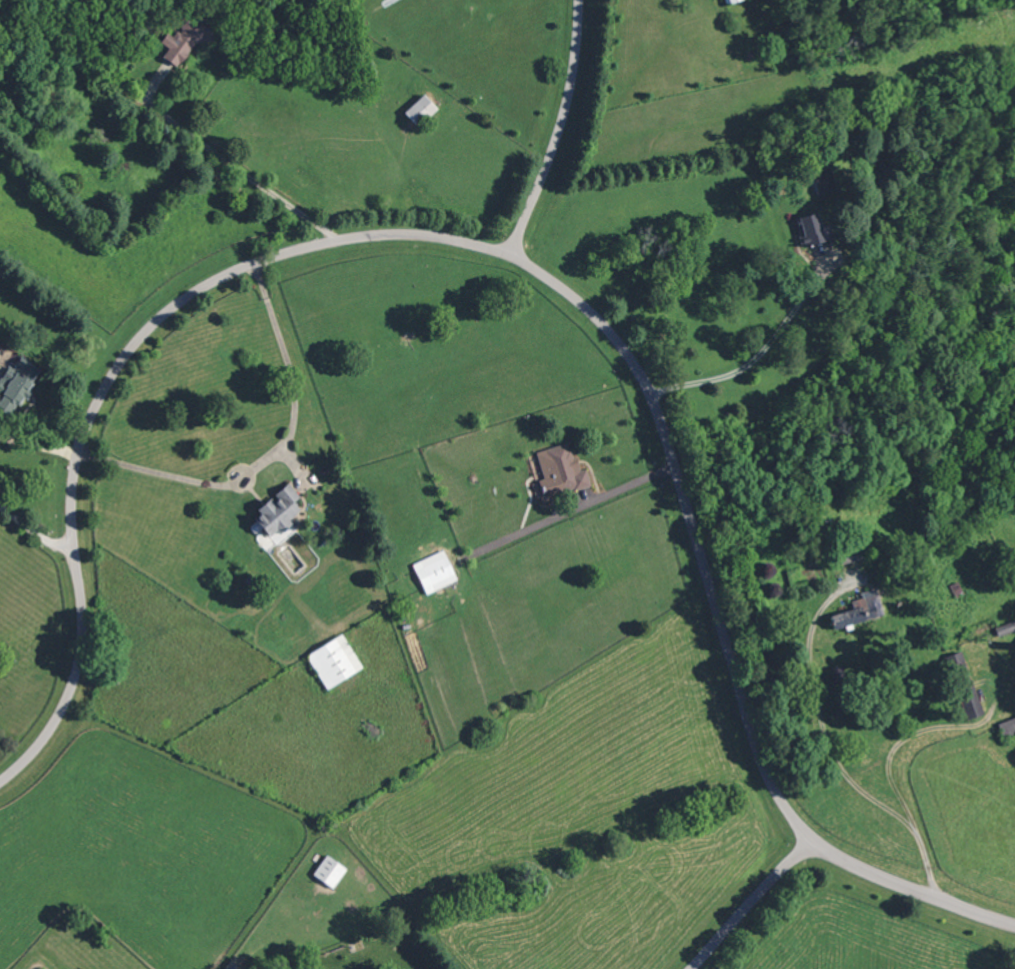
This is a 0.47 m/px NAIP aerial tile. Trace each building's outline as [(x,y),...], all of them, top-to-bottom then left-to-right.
[(172,18),(195,15),(195,18),(210,16),(214,41),(195,44),(185,58),(188,59),(180,70),(161,57),(166,51),(157,44),(162,37),(176,47),(172,18)] [(423,95),(404,113),(418,128),(437,109),(423,95)] [(822,215),(830,243),(809,249),(808,245),(803,246),(801,238),(807,236),(803,220),(822,215)] [(11,415),(0,409),(0,394),(0,379),(10,363),(14,366),(20,356),(41,369),(32,382),(34,383),(30,390),(34,391),(28,400),(26,399),(21,407),(17,405),(11,415)] [(561,491),(548,453),(569,446),(574,462),(573,462),(576,472),(587,469),(593,484),(575,490),(575,487),(561,491)] [(300,497),(289,484),(258,510),(262,515),(256,519),(258,521),(251,528),(256,534),(264,528),(272,537),(277,533),(282,536),(294,525),(291,521),(297,515),(296,513),(300,509),(294,502),(300,497)] [(457,574),(433,587),(423,568),(447,555),(457,574)] [(882,614),(875,588),(859,592),(860,597),(850,600),(852,609),(829,615),(833,628),(882,614)] [(306,655),(326,690),(364,668),(343,633),(306,655)] [(983,713),(974,688),(958,695),(968,719),(983,713)] [(998,724),(1004,737),(1014,732),(1014,716),(998,724)] [(328,856),(314,876),(334,890),(348,871),(328,856)]
